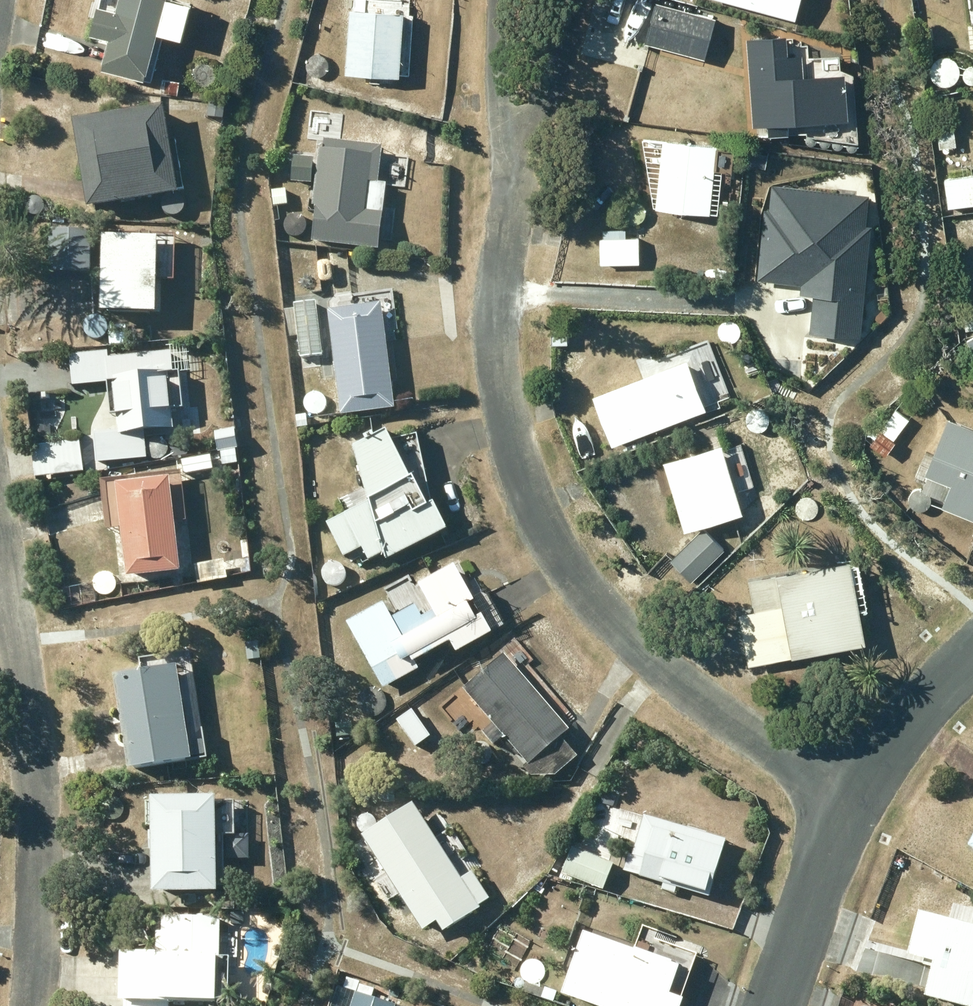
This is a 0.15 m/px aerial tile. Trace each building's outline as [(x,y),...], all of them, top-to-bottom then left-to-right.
[(161,8),(163,0),(117,0),(115,8),(96,3),(88,31),(108,37),(100,65),(148,79),(167,10),(161,8)] [(794,18),(799,0),(724,0),(794,18)] [(655,1),(644,42),(704,58),(714,17),(655,1)] [(348,8),(344,72),(399,75),(403,12),(348,8)] [(746,37),(752,125),(767,124),(768,136),(788,135),(788,123),(847,119),(844,71),(803,74),(801,54),(787,54),(786,35),(746,37)] [(159,92),(176,93),(178,79),(160,78),(159,92)] [(135,109),(72,119),(86,207),(177,193),(163,105),(157,105),(156,100),(134,103),(135,109)] [(937,130),(939,147),(955,144),(952,128),(937,130)] [(312,240),(377,248),(385,184),(376,182),(381,145),(319,138),(311,206),(316,206),(312,240)] [(663,139),(655,207),(707,213),(712,169),(730,171),(733,147),(663,139)] [(292,156),(290,181),(310,182),(312,158),(292,156)] [(943,179),(948,207),(972,203),(972,174),(943,179)] [(845,178),(845,195),(858,195),(858,178),(845,178)] [(291,189),(277,190),(278,205),(292,204),(291,189)] [(90,229),(79,229),(79,224),(58,224),(58,228),(47,228),(46,270),(89,272),(90,229)] [(100,236),(99,311),(154,313),(156,237),(100,236)] [(637,236),(599,237),(599,263),(638,262),(637,236)] [(804,241),(802,273),(818,274),(820,242),(804,241)] [(328,253),(327,270),(352,271),(353,254),(328,253)] [(322,353),(316,300),(293,303),(299,356),(322,353)] [(380,304),(327,310),(340,414),(393,408),(380,304)] [(291,309),(283,309),(286,336),(294,335),(291,309)] [(964,316),(965,329),(972,328),(972,315),(964,316)] [(117,430),(92,433),(95,462),(145,457),(142,431),(171,428),(169,410),(182,409),(178,372),(172,372),(171,361),(163,362),(162,351),(106,357),(106,349),(69,353),(72,385),(105,381),(109,416),(115,416),(117,430)] [(676,352),(583,388),(602,436),(695,400),(676,352)] [(896,441),(893,439),(909,419),(893,406),(866,440),(884,455),(896,441)] [(309,413),(298,414),(299,426),(310,425),(309,413)] [(944,501),(941,508),(972,522),(972,429),(947,418),(932,453),(925,451),(916,471),(926,476),(920,491),(944,501)] [(351,439),(368,493),(325,516),(343,550),(360,541),(367,554),(382,546),(386,553),(445,522),(431,496),(416,429),(390,434),(384,422),(351,439)] [(234,446),(237,446),(234,427),(214,430),(216,449),(219,448),(221,464),(225,464),(226,473),(238,471),(234,446)] [(78,440),(30,445),(34,476),(81,471),(78,440)] [(721,445),(664,461),(683,530),(741,514),(721,445)] [(208,453),(180,459),(183,473),(211,468),(208,453)] [(627,468),(613,470),(615,480),(629,478),(627,468)] [(180,470),(99,480),(104,529),(119,527),(125,576),(179,570),(173,521),(186,519),(180,470)] [(702,527),(670,560),(690,581),(723,548),(702,527)] [(225,575),(244,572),(242,557),(193,565),(196,582),(225,578),(225,575)] [(858,610),(868,608),(859,564),(854,565),(852,559),(748,579),(754,610),(738,613),(748,664),(864,642),(858,610)] [(384,616),(376,601),(340,621),(375,688),(411,668),(406,658),(441,639),(447,650),(484,630),(473,610),(465,615),(458,603),(466,598),(447,562),(411,582),(426,610),(412,617),(405,605),(384,616)] [(113,666),(126,760),(133,759),(134,764),(185,757),(184,752),(188,751),(173,648),(139,653),(140,662),(113,666)] [(527,757),(522,761),(529,769),(553,770),(577,750),(559,730),(568,722),(505,648),(452,693),(492,739),(503,730),(527,757)] [(395,715),(414,742),(430,731),(411,704),(395,715)] [(350,718),(334,719),(335,734),(351,733),(350,718)] [(150,788),(150,884),(215,884),(214,880),(223,880),(223,852),(246,852),(246,831),(221,831),(221,795),(213,795),(213,788),(150,788)] [(404,802),(354,834),(414,929),(464,896),(404,802)] [(662,879),(660,885),(674,889),(676,883),(708,892),(726,834),(642,809),(630,850),(628,849),(623,867),(662,879)] [(572,841),(561,868),(598,883),(610,856),(572,841)] [(223,890),(212,890),(212,904),(224,904),(223,890)] [(917,904),(906,946),(933,953),(924,989),(972,1002),(972,919),(917,904)] [(160,909),(160,942),(118,942),(118,993),(212,992),(212,983),(227,983),(227,951),(218,951),(217,909),(160,909)] [(560,987),(614,1005),(677,1005),(697,951),(653,935),(648,948),(582,924),(560,987)] [(329,1005),(402,1005),(403,1002),(372,992),(375,984),(340,972),(329,1005)] [(540,994),(552,998),(555,988),(544,984),(540,994)] [(168,997),(123,997),(123,1005),(168,1005),(168,997)]
